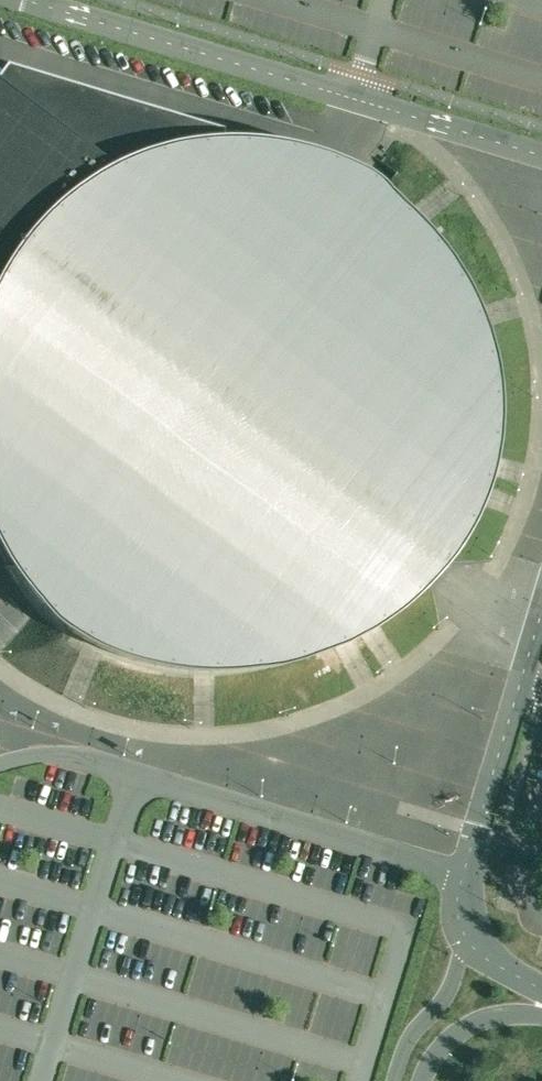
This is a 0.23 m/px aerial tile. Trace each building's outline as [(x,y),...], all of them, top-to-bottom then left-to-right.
[(1,554),(5,563),(3,564),(8,571),(12,578),(17,585),(22,591),(27,598),(32,604),(38,610),(43,616),(49,621),(55,626),(61,631),(67,636),(70,638),(73,640),(81,645),(90,650),(99,654),(107,658),(117,662),(126,666),(135,669),(145,672),(154,675),(157,676),(164,677),(174,679),(183,681),(193,683),(194,683),(203,684),(213,685),(215,685),(223,685),(233,685),(243,685),(253,684),(263,684),(273,682),(282,681),(292,679),(302,677),(311,674),(321,671),(330,668),(339,665),(342,663),(348,661),(357,657),(362,654),(365,652),(370,650),(374,648),(382,643),(389,638),(390,637),(398,632),(406,626),(413,620),(420,613),(427,607),(433,600),(435,598),(440,593),(446,585),(448,581),(451,577),(457,570),(461,563),(462,562),(467,553),(471,545),(475,536),(479,528),(483,519),(486,510),(486,508),(489,500),(491,491),(492,487),(493,482),(494,478),(495,472),(497,463),(497,456),(498,453),(499,443),(499,433),(499,424),(499,414),(498,404),(497,394),(496,384),(495,375),(493,365),(490,355),(488,346),(485,336),(482,328),(482,327),(478,317),(474,308),(470,299),(465,290),(461,281),(456,273),(455,272),(450,264),(445,256),(439,248),(433,240),(427,233),(420,225),(413,218),(406,211),(399,205),(394,200),(384,193),(383,192),(378,189),(373,186),(365,182),(357,178),(349,174),(341,171),(332,167),(324,164),(315,162),(306,159),(306,162),(297,160),(288,158),(279,156),(270,155),(260,154),(251,153),(242,153),(233,153),(224,153),(223,139),(195,131),(160,120),(7,74),(0,83),(0,553),(1,554)]
